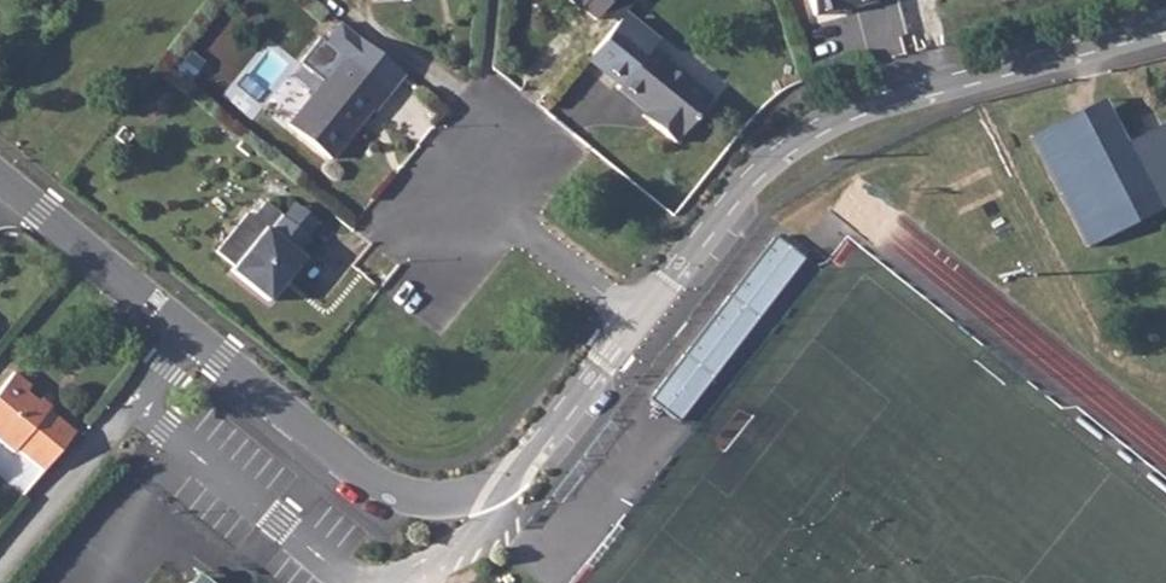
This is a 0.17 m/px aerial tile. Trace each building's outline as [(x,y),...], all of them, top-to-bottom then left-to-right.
[(576,8),(580,4),(594,17),(596,15),(608,0),(566,0),(576,8)] [(596,15),(612,26),(620,15),(625,9),(630,3),(626,0),(608,0),(596,15)] [(872,0),(810,0),(813,13),(872,0)] [(620,15),(650,40),(654,33),(625,9),(620,15)] [(617,79),(647,42),(650,40),(620,15),(612,26),(588,55),(617,79)] [(338,20),(322,39),(341,53),(356,35),(338,20)] [(385,89),(401,70),(356,35),(341,53),(385,89)] [(647,116),(672,136),(709,93),(647,42),(617,79),(615,82),(651,111),(647,116)] [(372,105),(385,89),(341,53),(285,121),(327,155),(369,105),(372,105)] [(1081,263),(1151,228),(1117,157),(1095,115),(1026,149),(1081,263)] [(1151,228),(1165,220),(1165,134),(1117,157),(1151,228)] [(281,213),(304,234),(315,219),(292,200),(281,213)] [(307,237),(304,234),(281,213),(279,211),(266,225),(263,224),(227,266),(265,296),(298,256),(295,252),(307,237)] [(775,236),(649,400),(678,423),(804,258),(775,236)] [(73,426),(50,408),(45,411),(25,395),(30,387),(13,373),(0,388),(0,443),(12,453),(16,450),(38,468),(73,426)]
